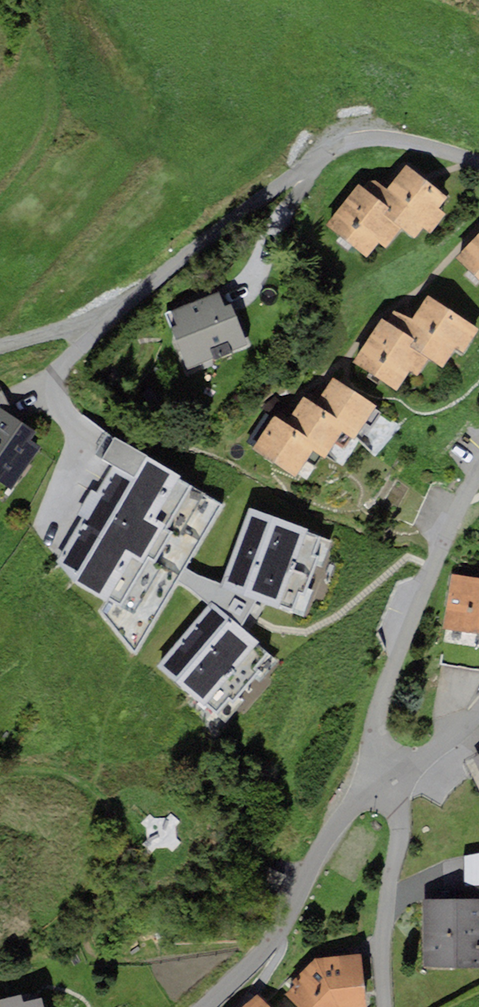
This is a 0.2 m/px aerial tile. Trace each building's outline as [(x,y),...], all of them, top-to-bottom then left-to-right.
[(435,207),(445,195),(426,180),(405,163),(386,187),(374,177),(365,189),(359,184),(327,225),(365,255),(377,240),(385,246),(401,226),(414,236),(424,223),(431,228),(443,213),(435,207)] [(456,259),(478,281),(478,234),(456,259)] [(168,325),(186,369),(246,345),(232,309),(229,302),(224,304),(218,290),(169,309),(175,323),(168,325)] [(461,351),(476,329),(428,295),(412,317),(404,315),(393,312),(387,323),(383,320),(353,362),(394,390),(408,368),(417,374),(427,359),(440,367),(454,346),(461,351)] [(332,379),(315,406),(336,420),(333,425),(340,430),(353,438),(374,407),(343,386),(332,379)] [(303,398),(286,425),(306,438),(302,444),(310,450),(322,457),(340,430),(333,425),(336,420),(315,406),(311,403),(303,398)] [(36,431),(0,408),(0,479),(12,487),(40,445),(31,438),(36,431)] [(282,423),(275,417),(254,449),(293,475),(310,450),(302,444),(306,438),(286,425),(282,423)] [(178,580),(185,568),(223,504),(178,477),(180,474),(116,436),(104,457),(115,463),(98,493),(90,489),(85,496),(77,509),(85,515),(58,558),(76,583),(110,602),(102,614),(136,650),(178,580)] [(250,598),(266,604),(301,617),(329,542),(302,532),(304,529),(249,508),(221,583),(220,587),(250,598)] [(237,622),(250,633),(257,621),(266,604),(250,598),(220,587),(221,583),(185,568),(178,580),(210,604),(212,602),(237,622)] [(448,575),(441,628),(445,628),(440,665),(478,671),(478,579),(448,575)] [(212,602),(210,604),(158,665),(226,723),(277,663),(256,645),(259,641),(250,633),(212,602)] [(465,758),(478,787),(478,752),(465,758)] [(463,883),(463,900),(454,900),(424,900),(424,964),(478,965),(478,883),(463,883)] [(361,954),(319,957),(301,974),(291,984),(294,986),(286,993),(299,1006),(365,1006),(361,954)] [(257,992),(241,1006),(271,1006),(257,992)] [(0,1000),(0,1006),(42,1006),(40,996),(24,1000),(21,1001),(20,996),(0,1000)]
